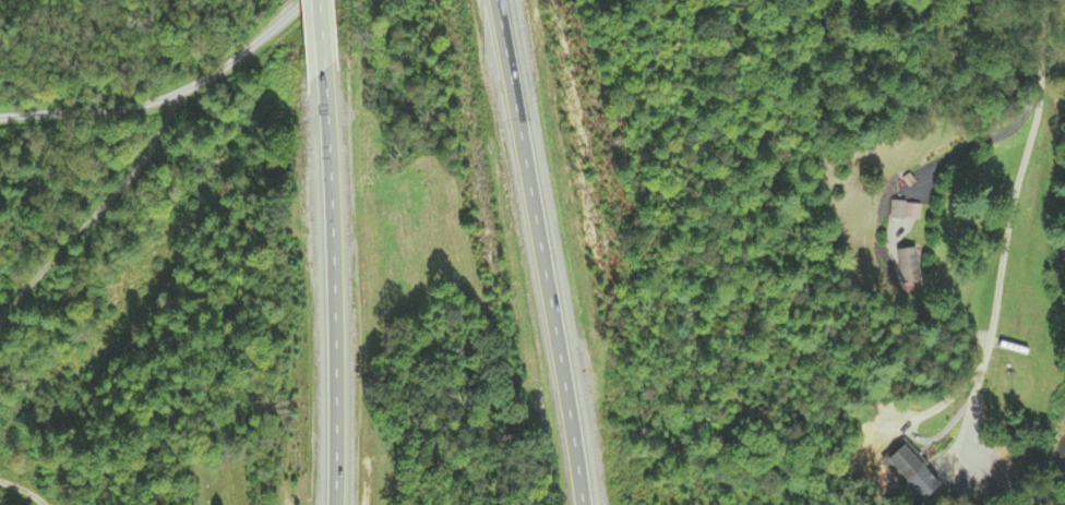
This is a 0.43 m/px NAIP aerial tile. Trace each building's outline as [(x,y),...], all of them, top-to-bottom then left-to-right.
[(919,282),(915,247),(896,250),(900,285),(919,282)] [(922,504),(941,486),(902,444),(883,461),(922,504)]
